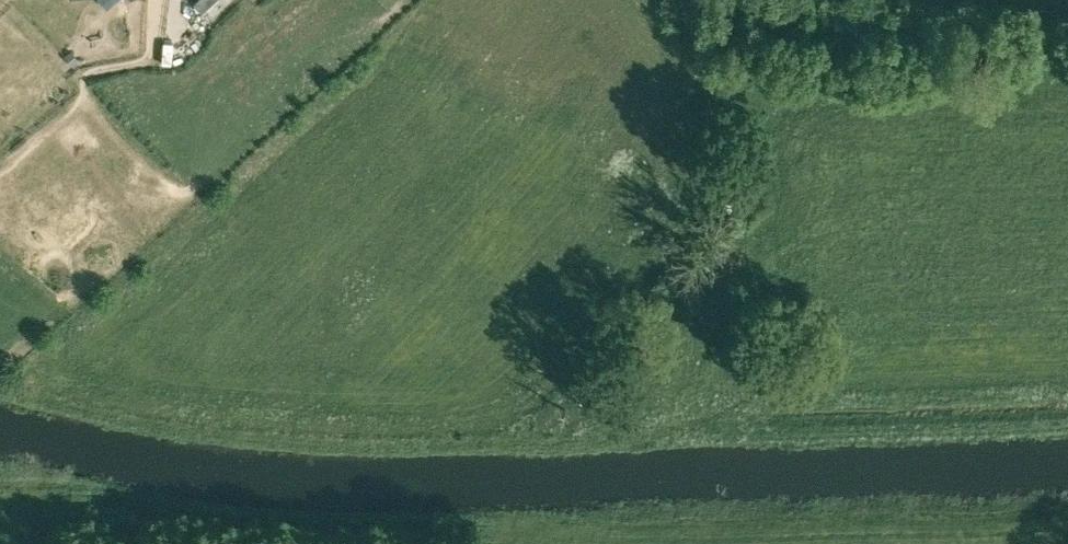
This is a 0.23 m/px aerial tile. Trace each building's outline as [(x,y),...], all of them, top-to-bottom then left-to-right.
[(194,1),(202,11),(214,0),(196,0),(194,1)]
